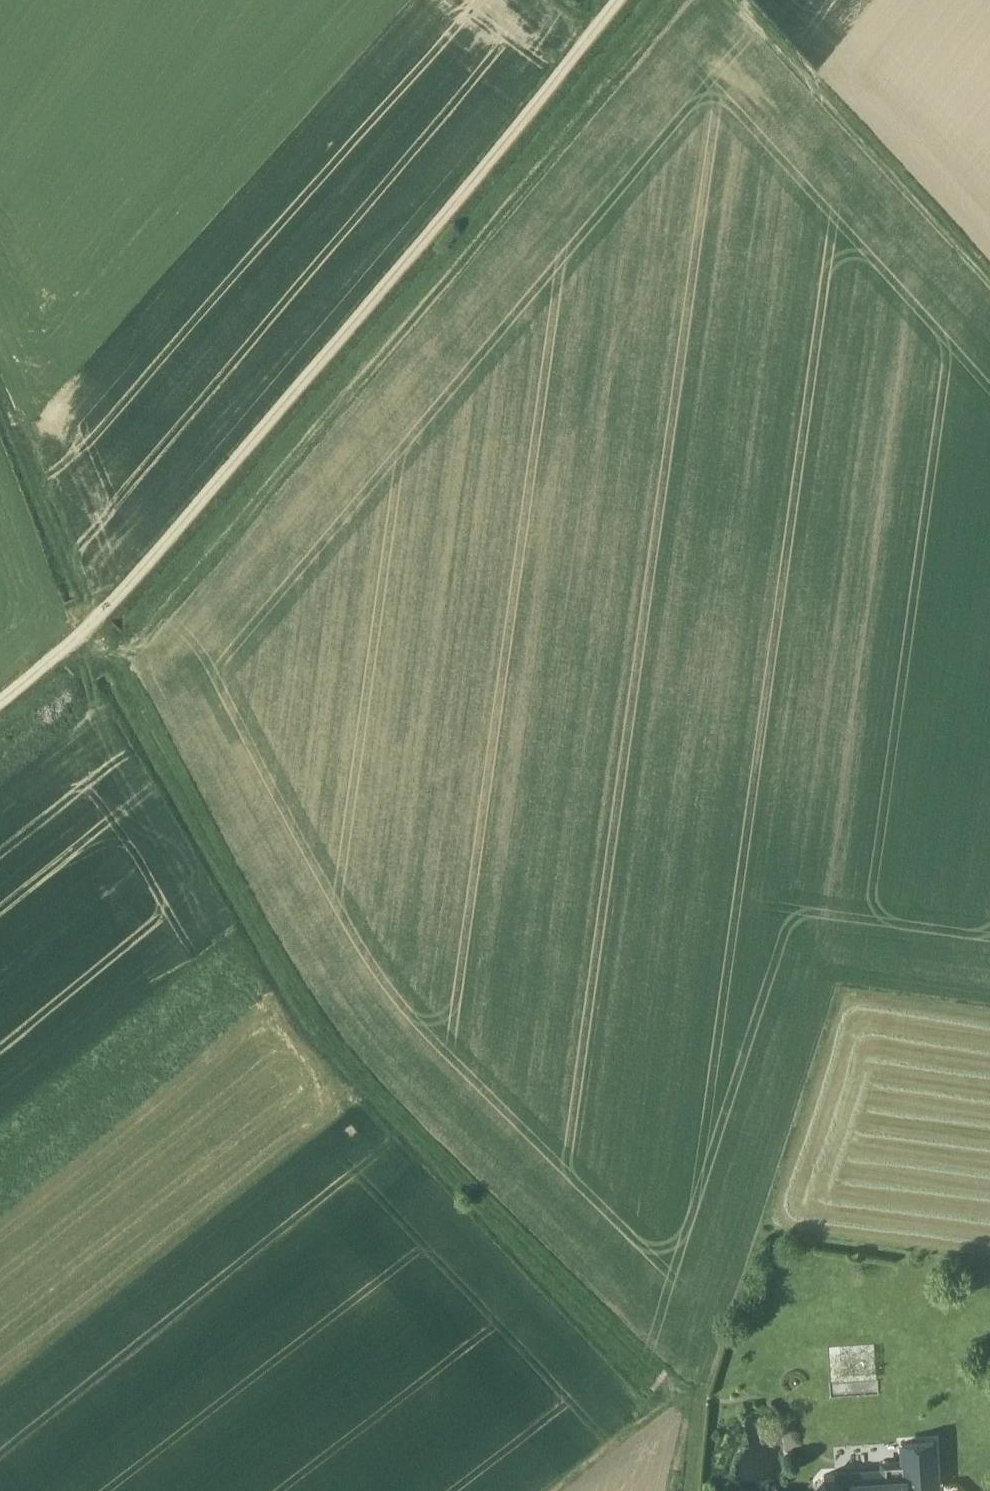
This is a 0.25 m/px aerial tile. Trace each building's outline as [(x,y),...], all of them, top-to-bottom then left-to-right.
[(883,1461),(884,1469),(824,1473),(818,1480),(819,1489),(821,1490),(908,1490),(908,1485),(937,1483),(934,1440),(902,1442),(904,1460),(883,1461)]
